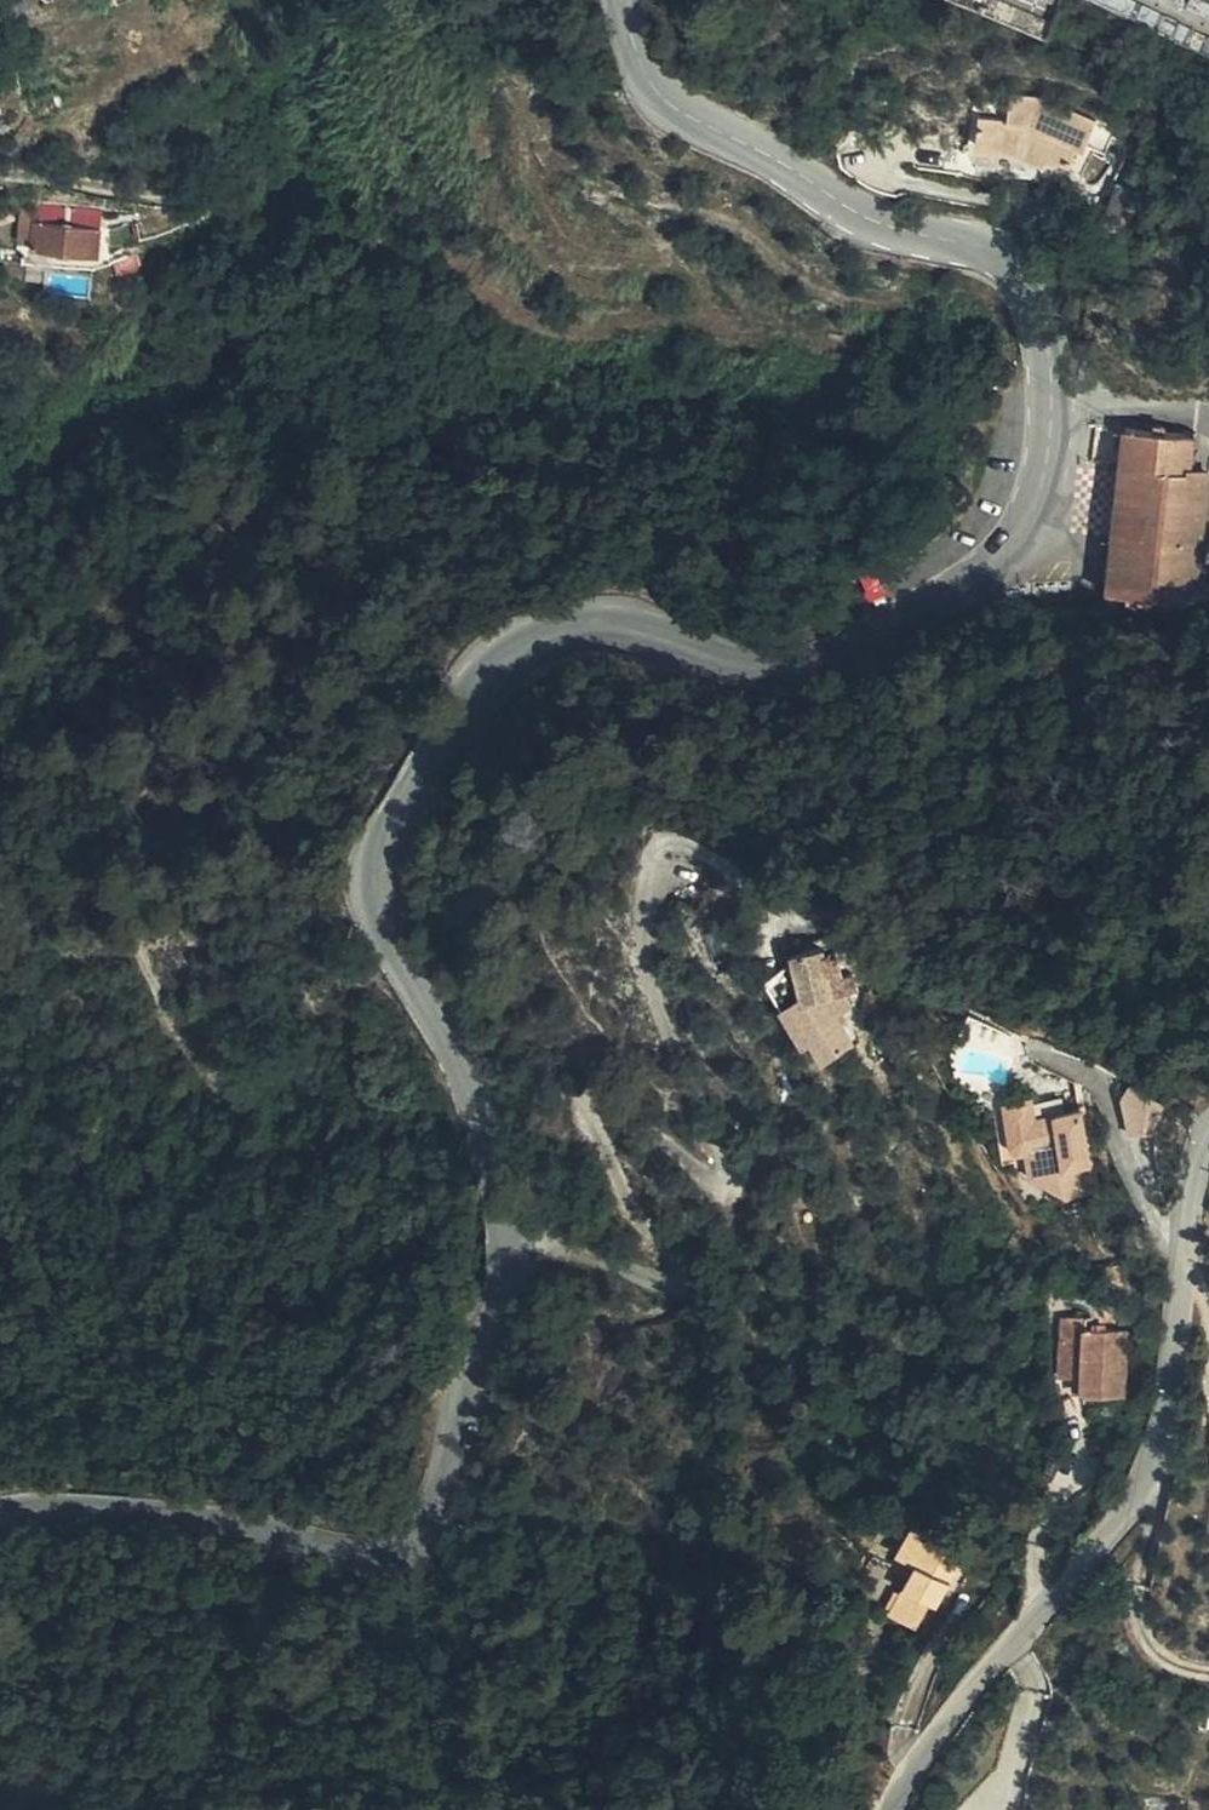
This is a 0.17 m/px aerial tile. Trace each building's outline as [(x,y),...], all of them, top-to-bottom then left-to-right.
[(1192,28),(1205,16),(1208,17),(1208,0),(1112,0),(1192,28)] [(1039,94),(1008,91),(1005,116),(979,114),(974,144),(1013,148),(1044,159),(1049,152),(1068,160),(1075,143),(1082,146),(1093,117),(1039,94)] [(70,212),(7,211),(6,236),(69,238),(70,212)] [(1208,573),(1208,450),(1203,449),(1205,434),(1124,427),(1108,596),(1163,601),(1165,580),(1208,584),(1208,573)] [(780,935),(785,956),(792,982),(804,978),(818,978),(816,964),(806,964),(800,942),(793,943),(791,934),(780,935)] [(792,982),(785,956),(752,963),(758,987),(792,982)] [(866,1018),(856,1022),(864,1037),(873,1033),(866,1018)] [(1064,1191),(1049,1113),(1003,1121),(1002,1107),(1000,1096),(970,1103),(981,1150),(1003,1147),(1005,1155),(999,1156),(1002,1175),(1036,1195),(1064,1191)] [(1003,1121),(1049,1113),(1045,1097),(1002,1107),(1003,1121)] [(1046,1395),(1094,1405),(1107,1341),(1071,1332),(1074,1321),(1041,1314),(1027,1375),(1049,1379),(1046,1395)] [(910,1617),(916,1621),(948,1572),(897,1539),(879,1565),(899,1578),(871,1624),(895,1640),(910,1617)]
